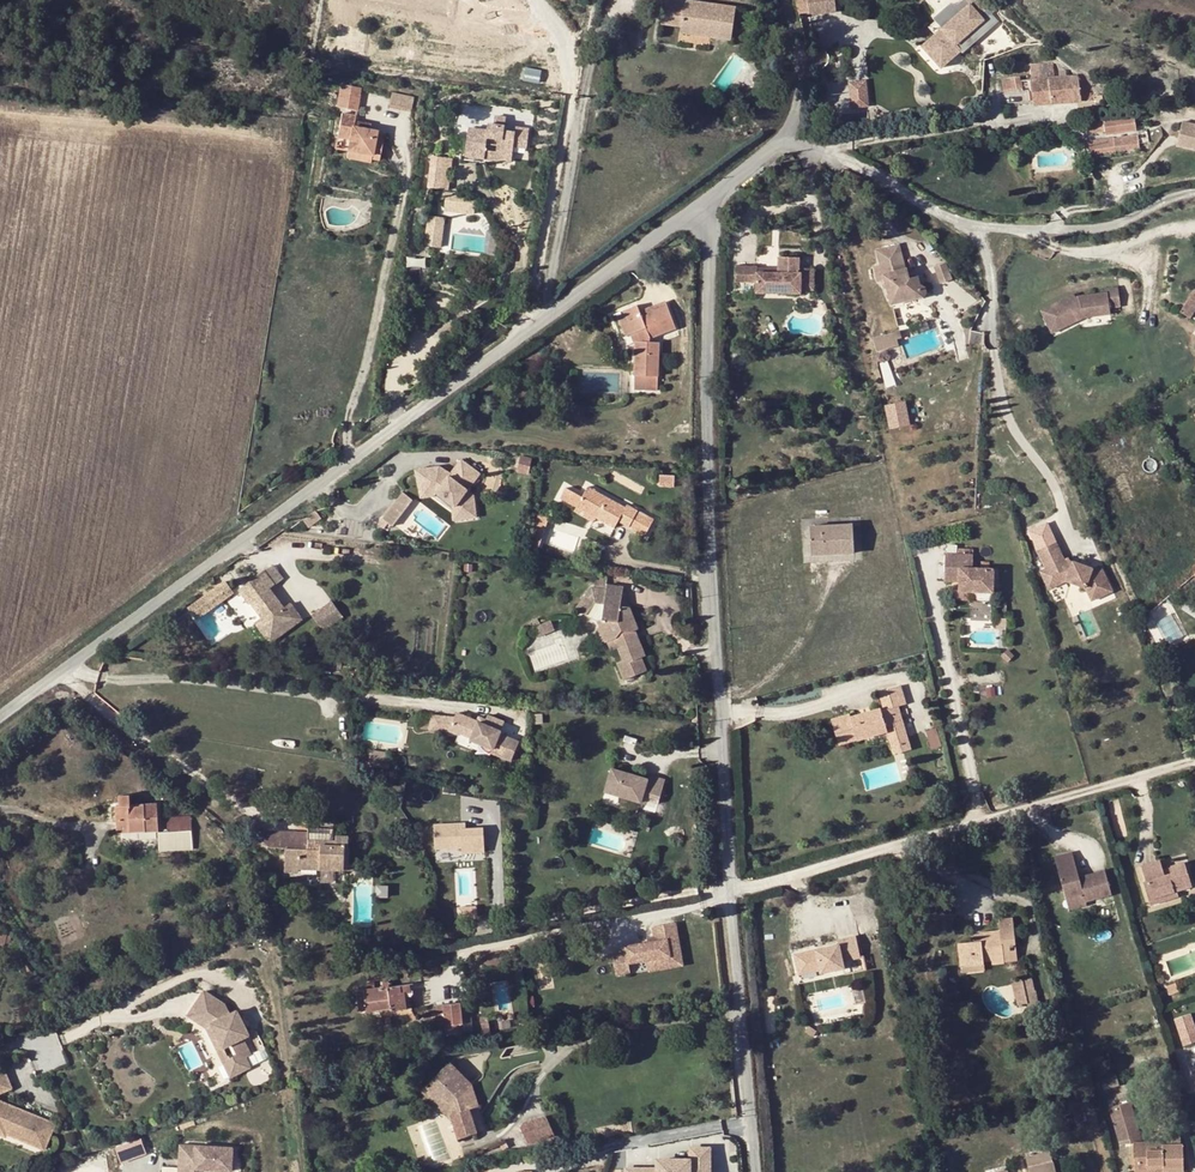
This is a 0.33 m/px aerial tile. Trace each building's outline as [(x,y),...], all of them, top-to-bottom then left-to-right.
[(710,39),(731,42),(736,7),(684,0),(665,0),(661,26),(681,28),(711,32),(710,39)] [(925,51),(943,73),(964,56),(959,51),(987,27),(984,23),(996,13),(985,0),(976,0),(968,6),(973,12),(945,34),(925,51)] [(968,6),(962,11),(955,9),(937,24),(945,34),(973,12),(968,6)] [(994,35),(987,27),(959,51),(964,56),(965,58),(994,35)] [(711,32),(681,28),(680,35),(710,39),(711,32)] [(1051,63),(1030,64),(1030,80),(1021,81),(1020,77),(1001,81),(1003,92),(1023,89),(1023,92),(1029,91),(1029,101),(1032,101),(1033,104),(1101,100),(1101,96),(1092,97),(1091,84),(1081,75),(1065,76),(1065,71),(1058,71),(1058,76),(1052,77),(1051,63)] [(1111,79),(1103,77),(1101,85),(1108,87),(1111,79)] [(412,111),(416,97),(393,91),(389,106),(412,111)] [(360,96),(339,92),(336,108),(357,112),(360,96)] [(355,116),(341,113),(336,139),(348,141),(346,153),(347,153),(371,157),(372,157),(374,149),(381,151),(383,139),(376,138),(377,131),(353,126),(355,116)] [(1134,116),(1084,123),(1085,133),(1093,131),(1094,133),(1104,132),(1105,136),(1136,131),(1134,116)] [(465,158),(481,160),(512,164),(513,149),(515,135),(505,134),(507,121),(496,120),(496,125),(495,133),(487,132),(469,130),(465,158)] [(495,133),(496,125),(488,124),(487,132),(495,133)] [(516,128),(515,135),(513,149),(526,150),(529,129),(516,128)] [(1177,128),(1175,152),(1194,154),(1194,129),(1177,128)] [(1136,135),(1088,143),(1090,153),(1138,146),(1136,135)] [(381,151),(374,149),(372,157),(371,157),(371,161),(378,162),(381,151)] [(371,161),(371,157),(347,153),(345,160),(370,164),(371,161)] [(451,160),(431,157),(427,189),(448,191),(451,160)] [(481,160),(465,158),(465,165),(480,167),(481,160)] [(476,199),(446,195),(444,213),(474,217),(476,199)] [(445,219),(427,217),(423,247),(441,249),(445,219)] [(898,246),(876,252),(880,267),(874,269),(877,281),(884,280),(891,310),(901,308),(900,304),(922,298),(924,297),(925,296),(926,294),(926,291),(925,289),(924,287),(921,286),(919,285),(917,279),(907,282),(898,246)] [(735,267),(735,282),(755,282),(755,291),(800,291),(800,288),(815,288),(815,270),(799,270),(799,259),(779,259),(779,270),(779,273),(758,273),(758,270),(758,267),(735,267)] [(946,265),(934,269),(940,283),(951,279),(946,265)] [(1194,313),(1194,292),(1194,291),(1179,314),(1190,321),(1194,313)] [(1081,295),(1080,292),(1069,297),(1071,300),(1081,295)] [(1071,300),(1069,297),(1044,310),(1055,332),(1081,319),(1106,325),(1108,318),(1119,320),(1123,300),(1111,298),(1110,301),(1081,295),(1071,300)] [(637,306),(624,311),(628,322),(624,324),(628,335),(635,332),(639,342),(634,342),(632,376),(635,376),(635,391),(655,391),(657,343),(649,343),(649,337),(674,327),(672,320),(668,310),(667,307),(653,312),(652,309),(640,314),(637,306)] [(628,322),(624,311),(615,314),(624,337),(628,335),(624,324),(628,322)] [(899,331),(880,337),(884,351),(899,347),(897,340),(902,339),(899,331)] [(884,351),(880,337),(873,338),(877,353),(884,351)] [(890,429),(910,424),(905,400),(885,405),(890,429)] [(446,473),(445,469),(429,471),(432,490),(442,496),(461,509),(463,522),(483,518),(479,496),(472,492),(484,475),(464,462),(453,478),(446,473)] [(671,471),(662,469),(660,478),(669,480),(671,471)] [(432,490),(429,471),(420,473),(425,502),(438,499),(458,513),(460,522),(463,522),(461,509),(442,496),(432,490)] [(559,498),(576,507),(595,517),(614,528),(618,521),(628,527),(631,522),(647,530),(653,520),(626,505),(624,508),(587,488),(581,497),(565,488),(559,498)] [(387,532),(392,535),(397,538),(419,505),(409,498),(387,532)] [(595,517),(576,507),(573,513),(592,523),(595,517)] [(546,521),(535,517),(530,537),(541,540),(546,521)] [(1113,593),(1101,566),(1092,570),(1070,562),(1066,564),(1064,561),(1047,523),(1029,531),(1045,570),(1050,567),(1060,587),(1067,584),(1084,589),(1090,604),(1113,593)] [(852,526),(808,529),(811,558),(854,556),(852,526)] [(388,541),(392,535),(387,532),(382,538),(388,541)] [(972,593),(991,594),(991,571),(971,570),(972,557),(968,557),(969,551),(955,550),(955,556),(944,556),(942,582),(951,582),(952,575),(958,575),(958,583),(958,593),(972,593)] [(273,566),(265,572),(275,585),(282,579),(273,566)] [(1060,587),(1050,567),(1045,570),(1039,573),(1049,592),(1060,587)] [(275,585),(265,572),(239,591),(249,604),(252,602),(262,616),(266,621),(284,606),(271,588),(275,585)] [(606,585),(607,577),(599,576),(598,580),(594,579),(592,591),(605,591),(606,585)] [(607,577),(606,585),(622,587),(624,580),(607,577)] [(196,618),(234,590),(224,578),(187,606),(196,618)] [(622,587),(606,585),(605,591),(592,591),(589,591),(577,610),(586,616),(590,609),(602,609),(601,620),(596,622),(604,643),(614,639),(617,647),(622,661),(616,664),(623,680),(645,672),(640,659),(645,657),(635,631),(637,629),(630,611),(619,609),(622,590),(622,587)] [(630,611),(622,590),(619,609),(630,611)] [(991,603),(992,594),(991,594),(972,593),(971,603),(991,603)] [(342,618),(329,601),(309,616),(322,632),(342,618)] [(289,603),(284,606),(284,607),(266,621),(262,616),(252,623),(268,644),(297,624),(293,618),(297,614),(289,603)] [(284,607),(284,606),(266,621),(284,607)] [(180,614),(173,619),(177,626),(185,621),(180,614)] [(297,614),(293,618),(297,624),(302,620),(297,614)] [(549,620),(531,628),(536,638),(554,631),(549,620)] [(614,639),(604,643),(607,651),(617,647),(614,639)] [(1014,658),(1007,651),(1001,658),(1008,665),(1014,658)] [(342,657),(334,657),(333,670),(341,670),(342,657)] [(901,686),(893,688),(898,709),(904,732),(905,732),(899,707),(906,705),(901,686)] [(898,709),(893,688),(878,693),(884,712),(898,709)] [(850,722),(850,720),(831,726),(838,750),(887,737),(904,732),(898,709),(884,712),(885,715),(882,716),(881,714),(850,722)] [(503,749),(500,754),(511,759),(518,742),(499,734),(503,723),(487,716),(486,720),(484,725),(476,722),(455,713),(454,717),(432,715),(432,716),(418,715),(417,729),(430,730),(449,731),(458,735),(459,733),(470,738),(469,740),(492,748),(493,745),(503,749)] [(478,716),(476,722),(484,725),(486,720),(478,716)] [(941,748),(936,730),(926,733),(931,751),(941,748)] [(572,744),(574,735),(563,732),(561,741),(572,744)] [(887,737),(894,761),(912,755),(905,732),(904,732),(887,737)] [(386,765),(387,753),(372,751),(370,762),(386,765)] [(611,770),(604,793),(639,804),(641,797),(658,802),(664,782),(647,777),(646,781),(611,770)] [(158,831),(158,826),(157,804),(130,805),(130,796),(119,796),(119,806),(116,806),(117,833),(157,831),(158,831)] [(637,810),(654,815),(658,802),(641,797),(639,804),(637,810)] [(191,832),(191,817),(167,817),(168,826),(158,826),(158,831),(157,831),(157,833),(191,832)] [(322,831),(322,822),(313,822),(313,831),(322,831)] [(432,823),(433,848),(463,847),(463,853),(484,852),(483,827),(466,827),(466,822),(432,823)] [(286,833),(286,831),(263,830),(263,844),(268,848),(285,849),(286,848),(286,833)] [(159,851),(192,850),(191,832),(157,833),(159,851)] [(286,833),(286,848),(309,848),(309,840),(309,834),(286,833)] [(285,849),(285,871),(295,871),(296,864),(319,865),(319,868),(322,868),(330,869),(347,870),(349,837),(336,837),(336,841),(309,840),(309,848),(286,848),(285,849)] [(1056,861),(1068,902),(1085,897),(1087,904),(1113,897),(1106,873),(1086,879),(1087,883),(1081,884),(1080,881),(1073,856),(1056,861)] [(1164,876),(1163,870),(1160,862),(1141,867),(1145,882),(1142,883),(1147,900),(1164,895),(1166,900),(1178,897),(1176,891),(1191,887),(1184,863),(1171,867),(1173,873),(1164,876)] [(1171,867),(1163,870),(1164,876),(1173,873),(1171,867)] [(1164,895),(1147,900),(1149,906),(1166,900),(1164,895)] [(1085,897),(1068,902),(1070,913),(1088,908),(1087,904),(1085,897)] [(1004,959),(1004,962),(1017,961),(1012,918),(998,919),(1000,929),(979,932),(979,935),(980,941),(972,942),(957,944),(960,968),(983,965),(983,962),(992,961),(1004,959)] [(685,967),(677,922),(652,926),(654,940),(624,945),(625,950),(611,953),(616,978),(685,967)] [(795,958),(800,978),(821,974),(822,977),(845,972),(844,965),(861,961),(857,940),(838,944),(839,948),(795,958)] [(481,956),(484,968),(504,965),(503,962),(502,952),(481,956)] [(33,974),(27,978),(32,985),(38,982),(33,974)] [(1021,979),(1022,981),(1027,1003),(1027,1006),(1037,1005),(1031,977),(1021,979)] [(1027,1003),(1022,981),(1013,983),(1018,1005),(1027,1003)] [(384,987),(356,991),(359,1012),(390,1008),(391,1011),(407,1008),(404,992),(402,993),(400,985),(387,987),(388,989),(384,989),(384,987)] [(1179,994),(1176,985),(1166,988),(1169,998),(1179,994)] [(234,1069),(247,1062),(245,1057),(250,1055),(241,1038),(249,1034),(237,1010),(230,1014),(225,1005),(208,988),(198,997),(202,1001),(196,1007),(210,1020),(223,1047),(231,1043),(237,1054),(229,1058),(234,1069)] [(202,1001),(198,997),(192,1003),(188,1008),(205,1026),(230,1076),(250,1067),(247,1062),(234,1069),(223,1047),(210,1020),(196,1007),(202,1001)] [(460,1003),(442,1005),(443,1014),(429,1015),(432,1037),(446,1035),(447,1041),(461,1039),(460,1033),(464,1032),(460,1003)] [(1194,1042),(1194,1020),(1192,1012),(1174,1017),(1183,1045),(1194,1042)] [(486,1020),(486,1018),(478,1019),(480,1031),(488,1030),(487,1025),(486,1020)] [(330,1060),(328,1052),(315,1054),(317,1062),(330,1060)] [(421,1091),(430,1100),(433,1096),(438,1095),(446,1104),(453,1095),(462,1103),(451,1115),(457,1138),(475,1133),(468,1110),(462,1089),(472,1086),(448,1063),(421,1091)] [(0,1070),(0,1092),(12,1088),(4,1068),(0,1070)] [(1120,1088),(1115,1075),(1100,1080),(1104,1093),(1120,1088)] [(477,1107),(472,1086),(462,1089),(468,1110),(477,1107)] [(433,1096),(430,1100),(448,1119),(451,1115),(462,1103),(453,1095),(446,1104),(438,1095),(433,1096)] [(6,1135),(7,1132),(44,1148),(55,1123),(0,1101),(0,1133),(6,1135)] [(1133,1145),(1134,1158),(1138,1158),(1139,1170),(1156,1170),(1155,1165),(1162,1165),(1162,1169),(1183,1168),(1182,1146),(1179,1146),(1179,1134),(1159,1135),(1159,1142),(1142,1142),(1130,1103),(1108,1110),(1119,1146),(1133,1145)] [(1068,1108),(1051,1112),(1053,1122),(1071,1117),(1068,1108)] [(515,1120),(512,1125),(520,1144),(549,1139),(540,1116),(515,1120)] [(233,1147),(184,1146),(184,1163),(196,1163),(196,1170),(233,1171),(233,1147)] [(624,1168),(624,1171),(712,1171),(711,1148),(688,1148),(688,1159),(653,1160),(653,1167),(624,1168)] [(1026,1158),(1029,1171),(1054,1171),(1049,1152),(1026,1158)] [(1134,1158),(1134,1171),(1162,1171),(1162,1169),(1162,1165),(1155,1165),(1156,1170),(1139,1170),(1138,1158),(1134,1158)]
